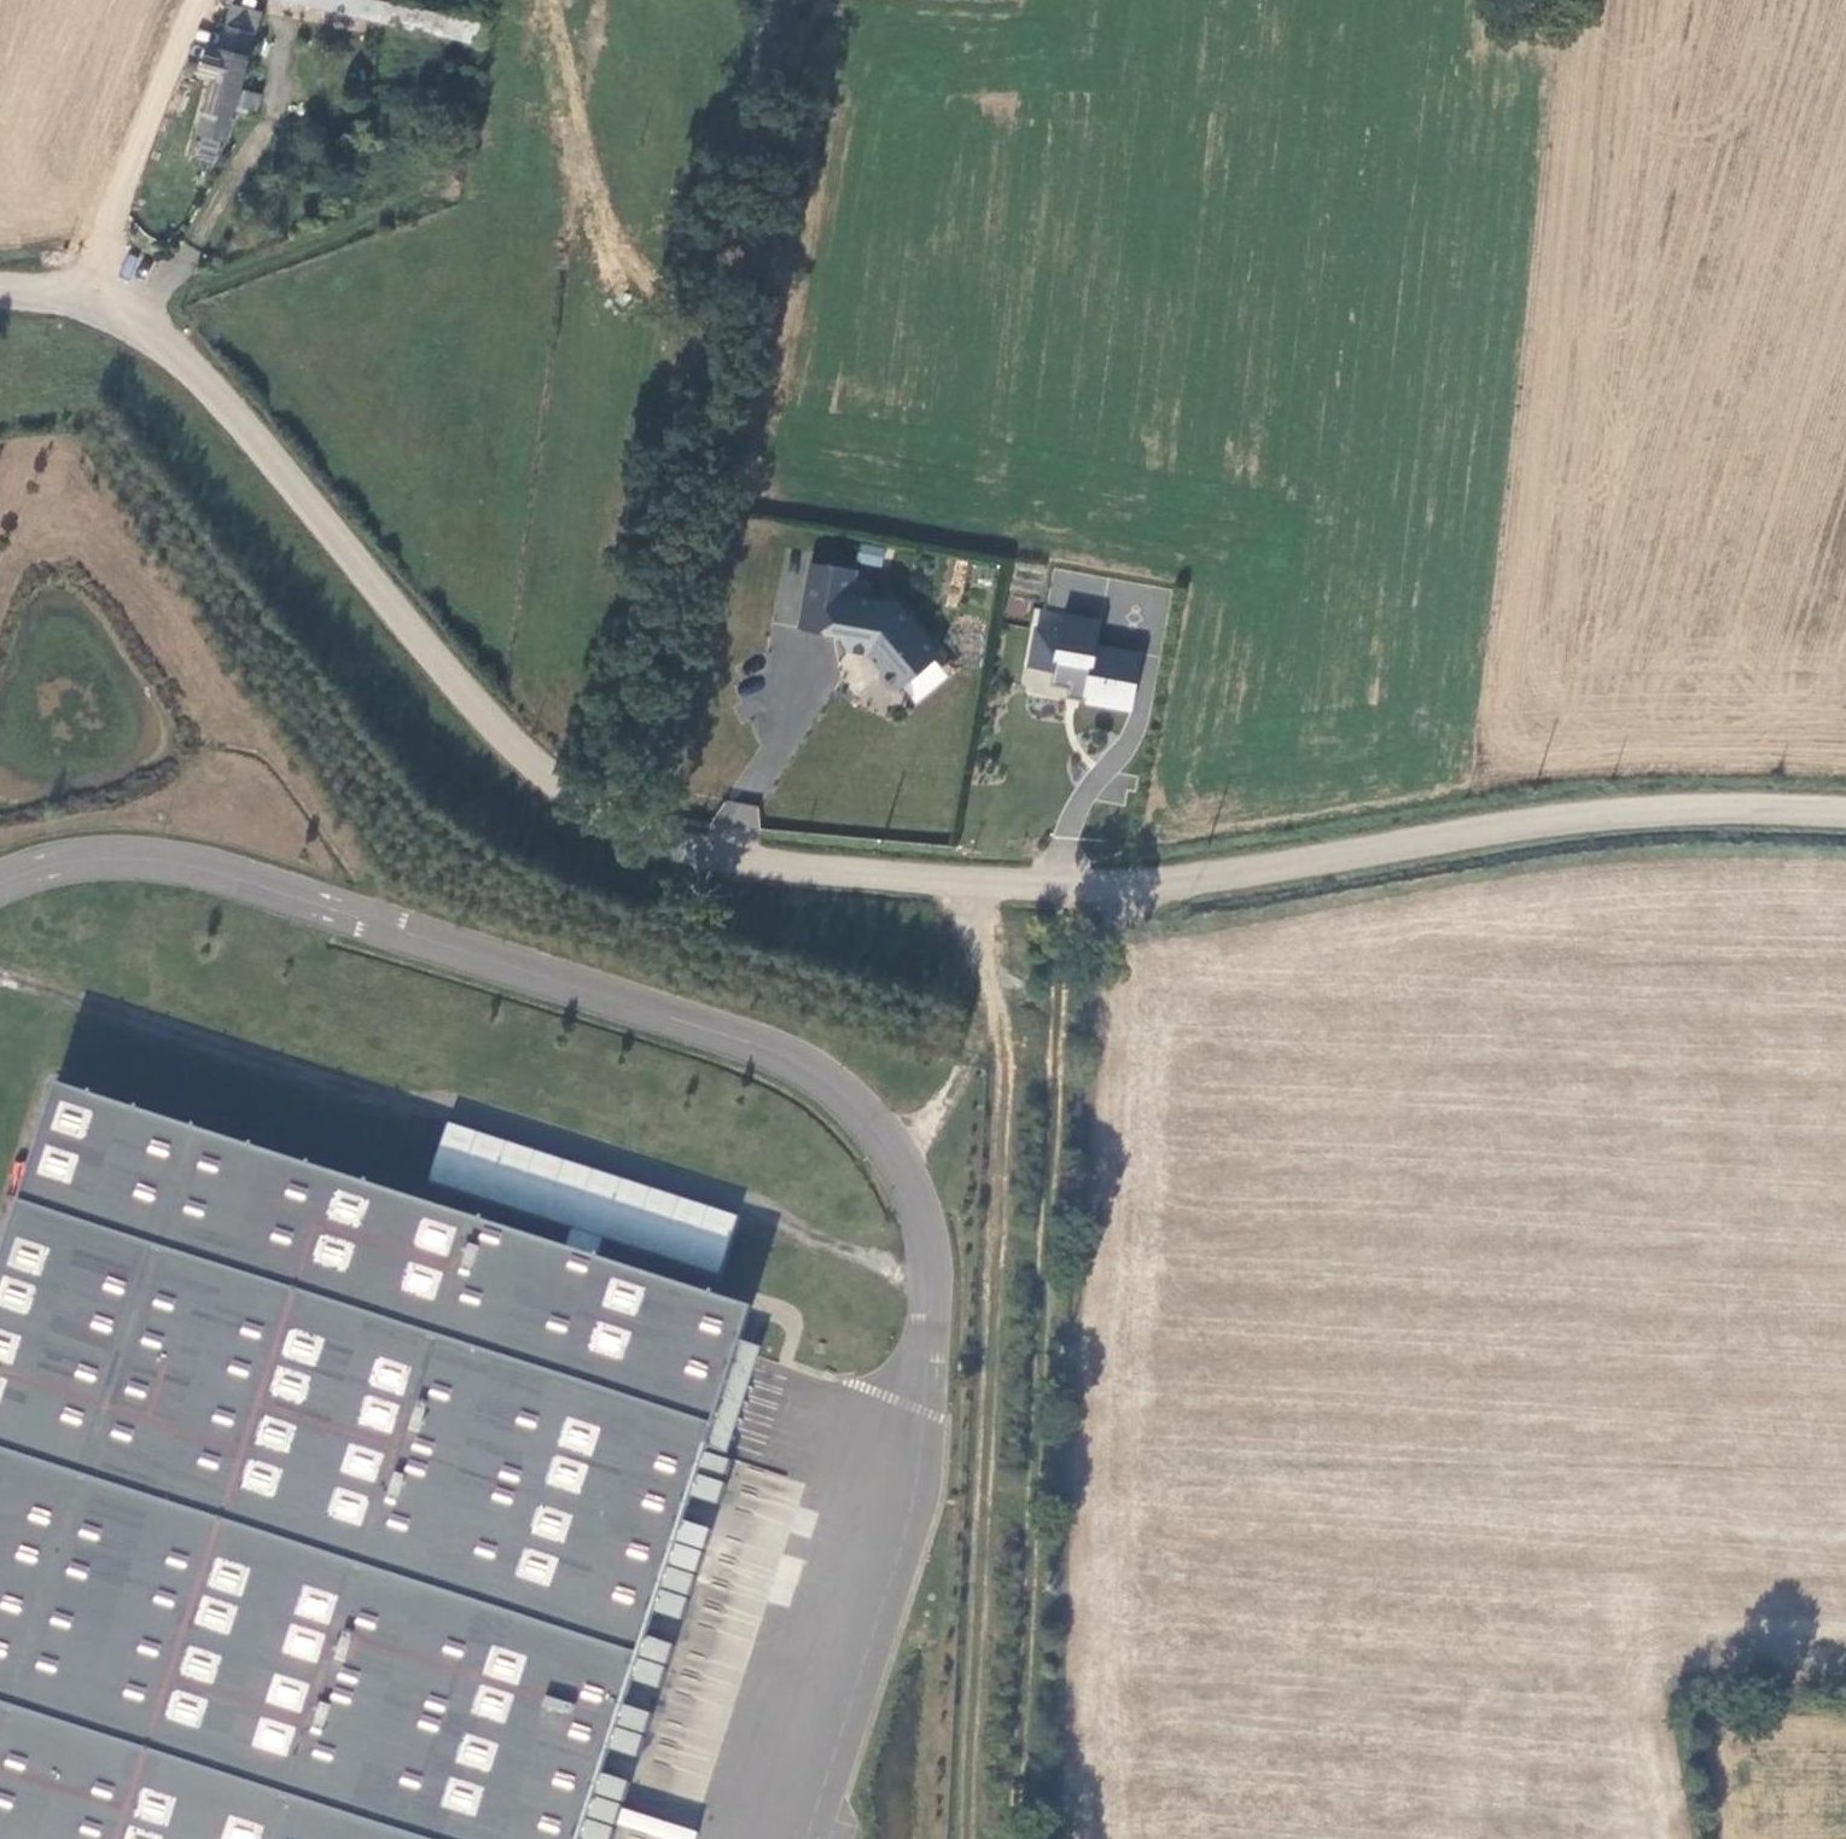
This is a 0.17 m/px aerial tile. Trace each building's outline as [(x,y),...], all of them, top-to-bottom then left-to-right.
[(365,19),(368,0),(277,0),(365,19)] [(476,45),(486,3),(471,0),(368,0),(365,19),(476,45)] [(255,18),(226,12),(221,34),(250,41),(255,18)] [(197,141),(222,147),(228,136),(250,41),(221,34),(197,141)] [(257,112),(262,94),(243,88),(238,107),(257,112)] [(813,570),(810,585),(832,590),(835,575),(813,570)] [(832,590),(810,585),(800,636),(843,645),(843,647),(848,659),(867,662),(879,677),(878,685),(889,699),(897,700),(940,665),(898,613),(869,607),(853,604),(856,586),(858,579),(835,575),(832,590)] [(872,589),(856,586),(853,604),(869,607),(872,589)] [(1052,632),(1030,628),(1023,667),(1050,672),(1048,683),(1061,685),(1058,698),(1130,711),(1141,652),(1093,644),(1097,619),(1055,612),(1052,632)] [(738,716),(753,717),(754,687),(740,686),(738,716)] [(722,802),(720,839),(759,841),(760,804),(722,802)] [(751,1312),(56,1089),(0,1263),(0,1838),(581,1838),(751,1312)]
